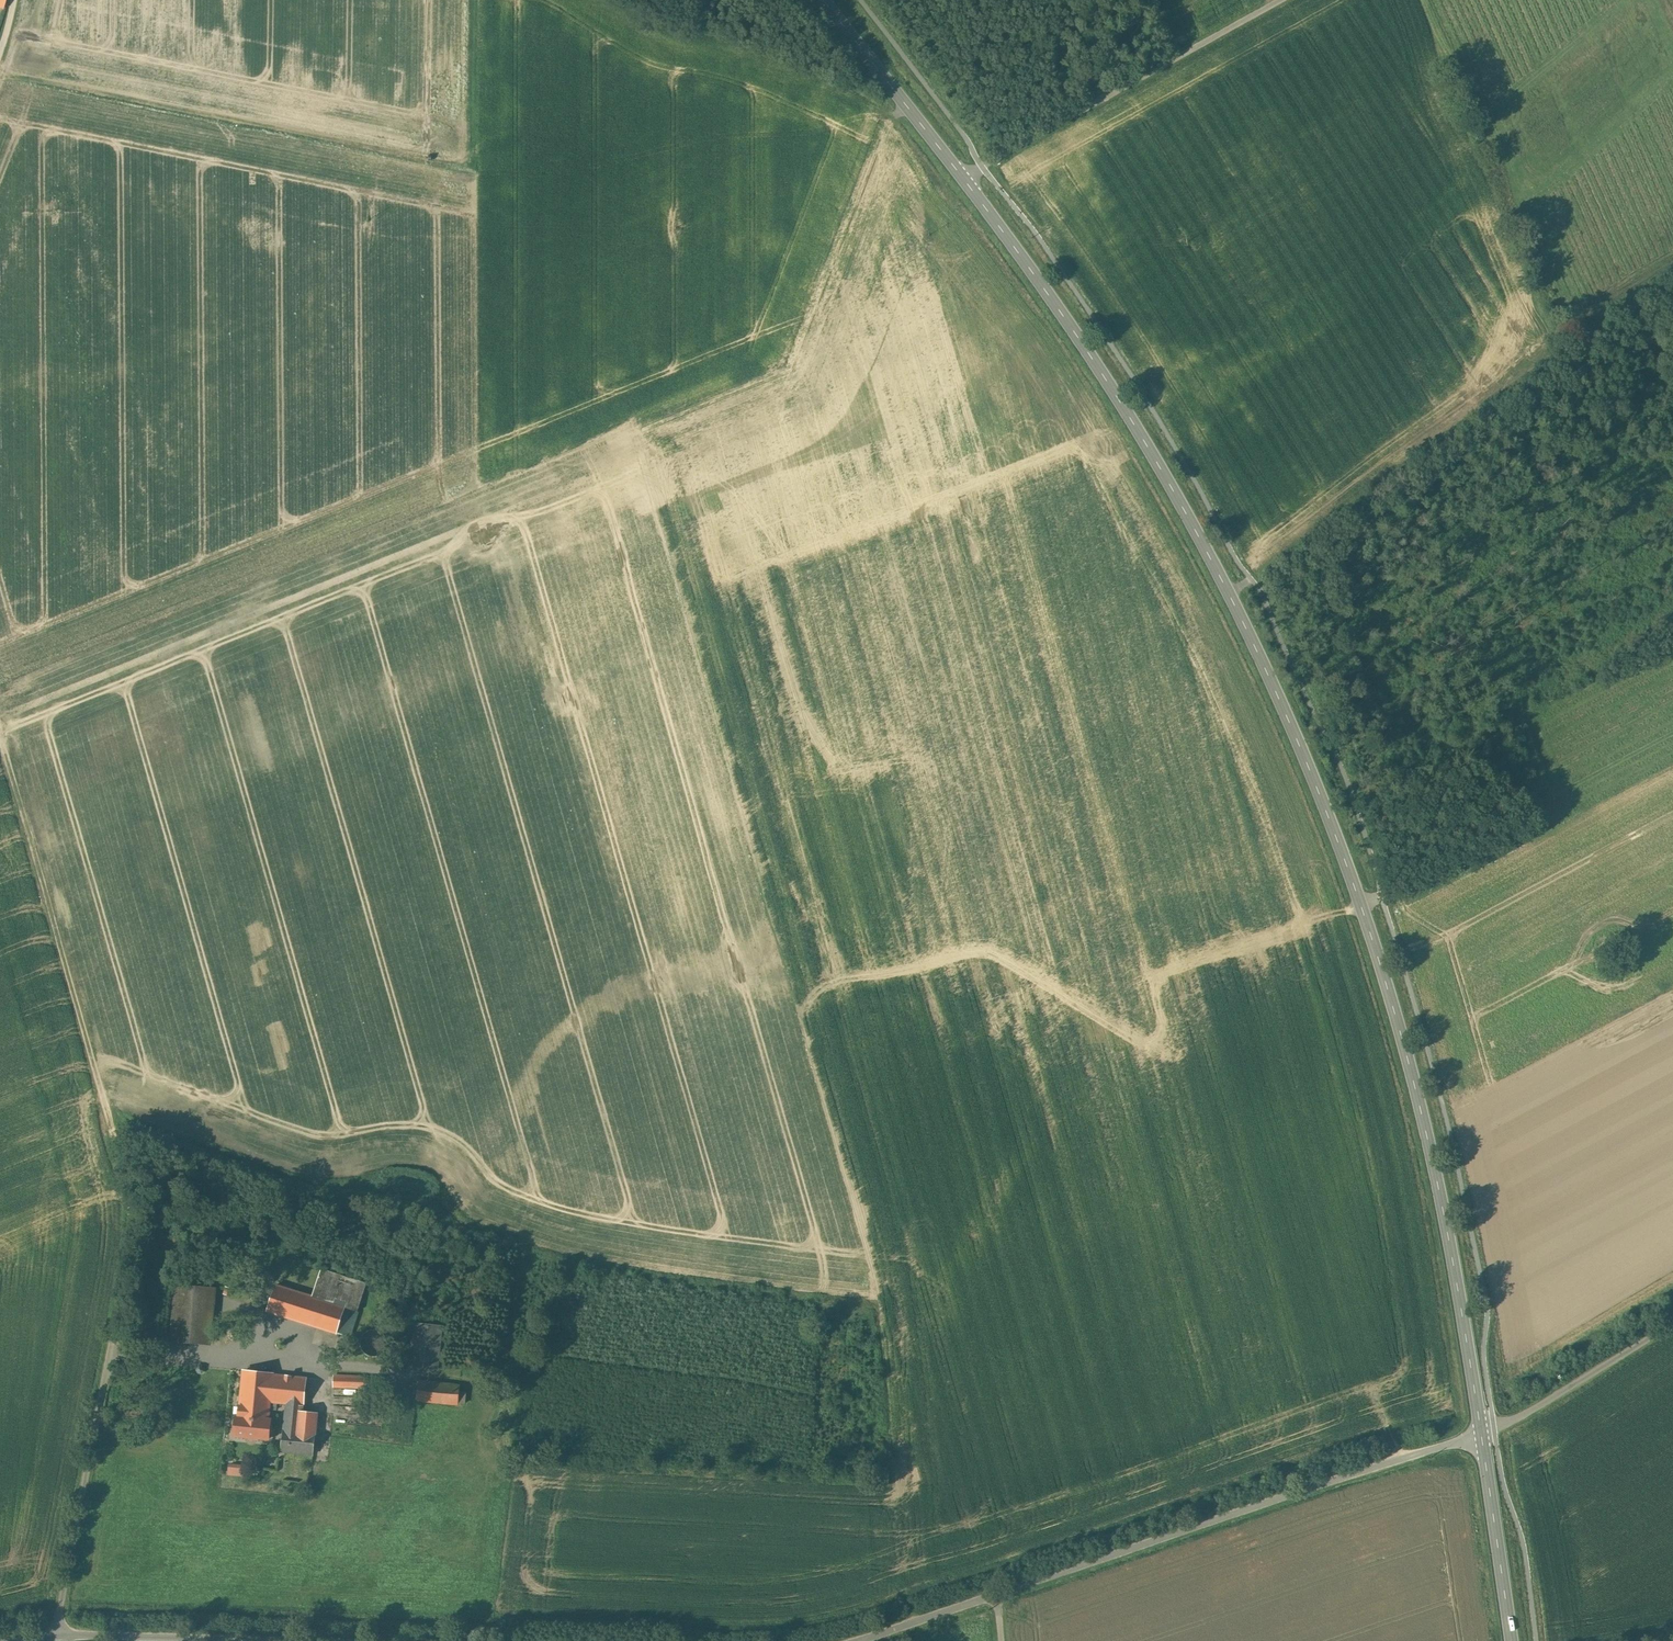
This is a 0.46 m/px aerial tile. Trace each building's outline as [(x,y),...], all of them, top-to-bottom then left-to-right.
[(318,1275),(311,1296),(275,1285),(266,1310),(349,1336),(357,1311),(354,1310),(363,1282),(340,1275),(339,1282),(318,1275)] [(441,1326),(414,1323),(410,1366),(436,1368),(441,1326)] [(386,1347),(387,1342),(385,1337),(382,1333),(378,1330),(373,1329),(368,1331),(364,1333),(361,1338),(360,1343),(361,1348),(364,1352),(369,1355),(374,1356),(379,1355),(383,1352),(386,1347)] [(272,1373),(243,1370),(239,1406),(237,1405),(234,1407),(234,1413),(236,1416),(267,1419),(268,1408),(272,1373)] [(305,1377),(272,1373),(268,1408),(275,1409),(276,1402),(285,1403),(285,1409),(302,1411),(305,1377)] [(374,1377),(333,1375),(333,1386),(374,1388),(374,1377)] [(459,1384),(419,1380),(416,1399),(457,1403),(459,1384)] [(302,1411),(285,1409),(280,1451),(285,1451),(284,1458),(311,1461),(317,1412),(302,1411)] [(267,1419),(236,1416),(234,1435),(268,1438),(270,1419),(267,1419)] [(229,1462),(228,1474),(242,1475),(243,1462),(229,1462)]
